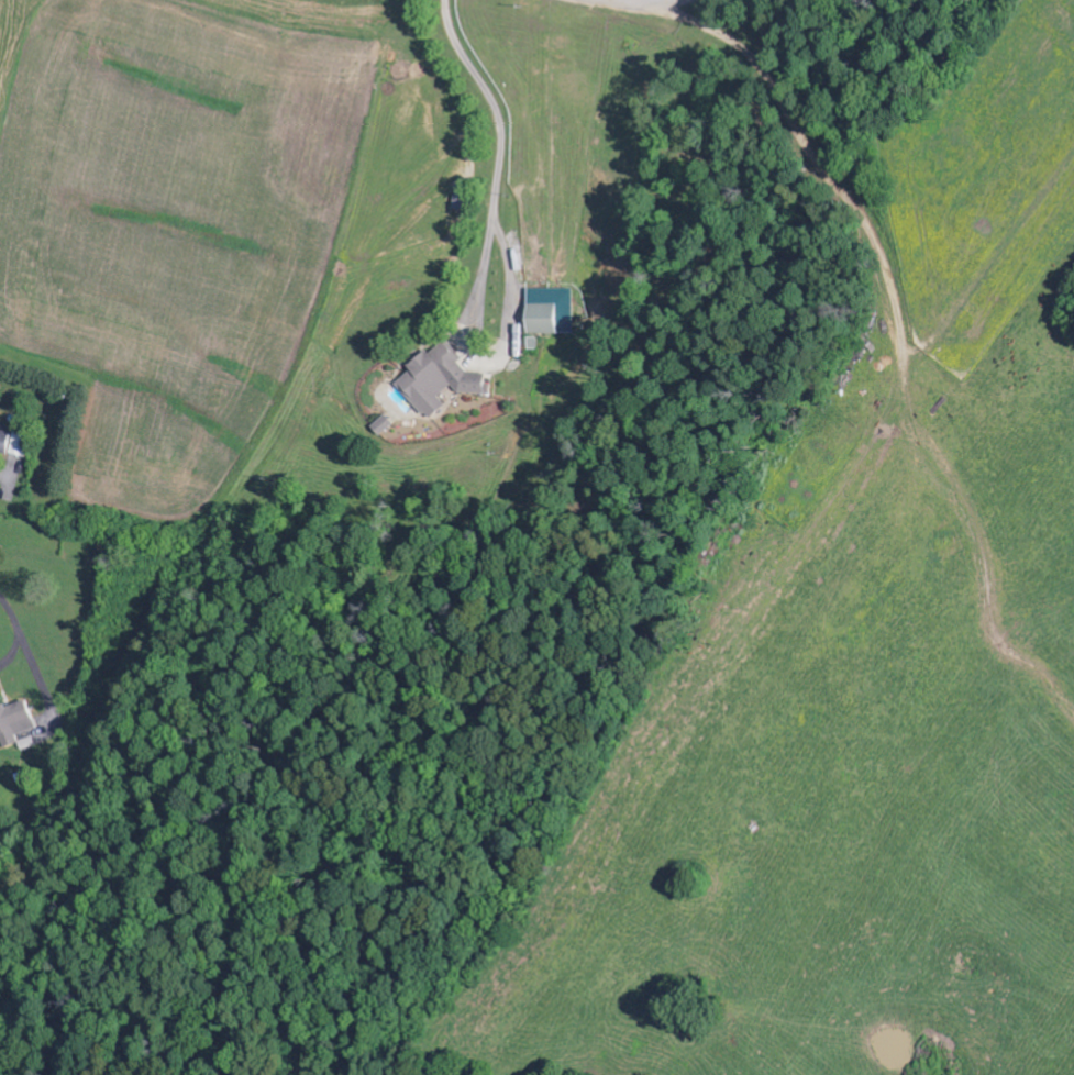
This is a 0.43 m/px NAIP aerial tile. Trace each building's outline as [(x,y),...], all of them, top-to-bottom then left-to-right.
[(534,335),(565,334),(565,305),(533,306),(534,335)] [(402,383),(436,421),(453,406),(445,398),(459,386),(471,399),(479,392),(487,401),(496,393),(450,341),(402,383)] [(31,458),(35,436),(0,429),(0,452),(31,458)] [(8,748),(25,743),(22,734),(42,729),(33,699),(0,709),(0,719),(8,748)]
